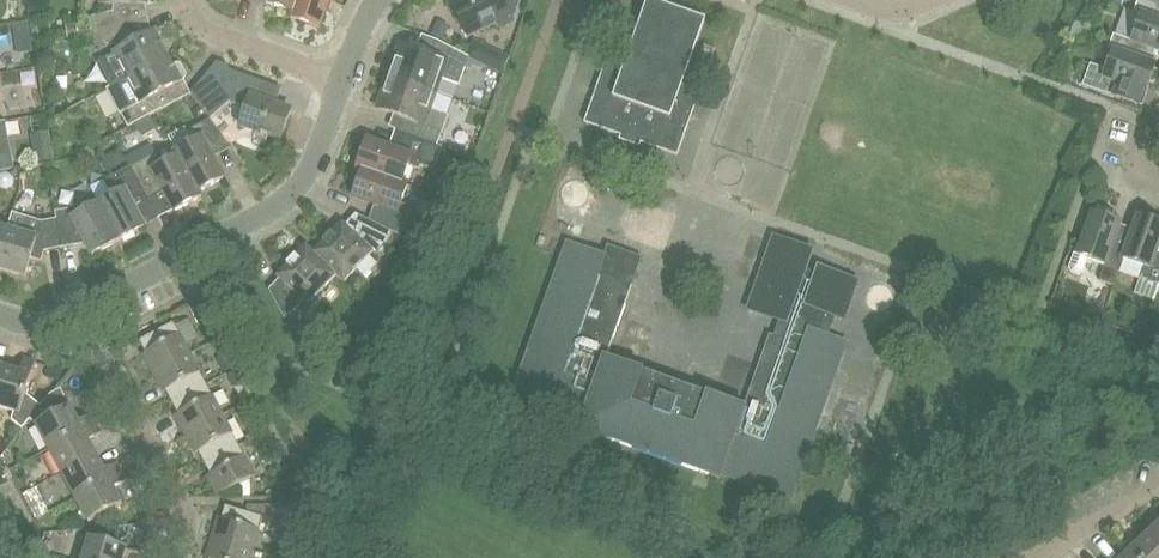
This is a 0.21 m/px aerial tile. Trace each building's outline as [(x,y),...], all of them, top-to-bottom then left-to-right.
[(266,4),(293,14),(294,14),(299,0),(267,0),(266,4)] [(294,14),(293,14),(291,19),(320,29),(331,0),(299,0),(294,14)] [(512,18),(516,17),(522,0),(459,0),(451,4),(468,37),(498,22),(501,28),(514,22),(512,18)] [(1134,12),(1142,15),(1142,14),(1158,21),(1158,0),(1139,0),(1134,12)] [(610,53),(585,123),(677,156),(700,93),(682,86),(705,22),(648,2),(628,60),(610,53)] [(92,33),(122,26),(118,12),(89,19),(92,33)] [(1142,14),(1142,15),(1132,42),(1114,35),(1112,42),(1109,50),(1113,51),(1146,63),(1151,49),(1158,52),(1158,21),(1142,14)] [(448,26),(437,20),(430,34),(441,40),(448,26)] [(13,26),(15,37),(31,35),(29,23),(13,26)] [(122,26),(92,33),(96,47),(125,40),(122,26)] [(128,79),(168,57),(155,32),(115,54),(128,79)] [(1100,38),(1098,46),(1109,50),(1112,42),(1100,38)] [(392,79),(435,94),(440,79),(460,86),(470,58),(438,42),(432,57),(403,47),(392,79)] [(1146,63),(1113,51),(1106,71),(1090,65),(1083,86),(1114,98),(1138,107),(1143,93),(1146,94),(1150,83),(1155,85),(1158,72),(1154,70),(1156,66),(1146,63)] [(177,64),(173,66),(168,57),(128,79),(141,104),(125,113),(132,126),(163,109),(156,97),(182,83),(181,81),(185,79),(186,76),(181,65),(177,64)] [(472,68),(482,71),(484,66),(473,62),(472,68)] [(258,99),(263,83),(216,66),(215,65),(191,94),(210,120),(230,103),(247,109),(241,126),(281,141),(291,111),(258,99)] [(430,109),(435,94),(392,79),(380,110),(409,120),(404,134),(438,146),(449,116),(430,109)] [(150,116),(135,124),(141,135),(156,127),(150,116)] [(220,134),(210,120),(187,132),(193,142),(176,151),(178,156),(179,156),(198,193),(199,193),(224,179),(210,153),(228,143),(220,134)] [(4,138),(8,137),(6,123),(0,124),(0,172),(14,170),(11,152),(6,153),(4,138)] [(438,146),(404,134),(402,133),(396,151),(368,141),(358,169),(363,171),(364,170),(402,184),(403,184),(409,166),(420,170),(421,166),(435,171),(443,148),(438,146)] [(179,156),(178,156),(162,165),(157,155),(131,168),(145,194),(161,185),(175,212),(202,198),(199,193),(198,193),(179,156)] [(145,194),(131,168),(131,167),(104,181),(112,197),(98,204),(119,242),(145,228),(132,203),(145,195),(145,194)] [(408,185),(403,184),(402,184),(364,170),(363,171),(353,198),(382,208),(375,224),(392,232),(402,237),(412,208),(401,204),(408,185)] [(119,242),(98,204),(85,211),(81,204),(68,210),(56,213),(57,220),(62,249),(77,246),(75,233),(79,231),(92,256),(119,242)] [(1120,224),(1112,221),(1115,214),(1098,208),(1095,215),(1093,214),(1078,256),(1074,255),(1069,268),(1070,272),(1083,277),(1089,260),(1105,266),(1099,282),(1114,287),(1123,260),(1125,253),(1111,249),(1120,224)] [(57,220),(42,222),(13,214),(8,230),(0,257),(0,270),(25,277),(38,237),(42,239),(45,252),(62,249),(57,220)] [(392,232),(375,224),(369,221),(369,222),(356,215),(346,226),(342,222),(314,253),(313,253),(337,275),(336,276),(344,283),(373,252),(376,255),(386,244),(392,232)] [(1158,289),(1158,248),(1158,246),(1158,225),(1138,217),(1125,253),(1123,260),(1144,267),(1135,294),(1155,301),(1158,289)] [(8,230),(0,228),(0,257),(8,230)] [(846,343),(829,337),(836,316),(843,319),(856,282),(819,269),(817,274),(806,270),(813,252),(776,239),(750,311),(780,321),(774,337),(770,335),(744,408),(607,359),(643,258),(608,246),(604,257),(568,244),(513,400),(582,425),(580,430),(720,479),(721,475),(791,499),(846,343)] [(313,253),(314,253),(306,245),(276,277),(280,280),(269,291),(284,319),(294,313),(304,303),(308,306),(336,276),(337,275),(313,253)] [(153,374),(190,354),(174,323),(139,341),(148,358),(145,359),(153,374)] [(355,345),(340,353),(345,364),(361,355),(355,345)] [(172,403),(207,385),(190,354),(153,374),(161,389),(164,387),(172,403)] [(26,394),(36,363),(25,360),(21,374),(4,369),(0,383),(0,408),(14,412),(11,420),(22,429),(41,406),(26,394)] [(235,389),(245,384),(244,383),(238,371),(228,376),(235,388),(235,389)] [(223,415),(220,411),(207,385),(172,403),(180,419),(178,420),(186,435),(223,415)] [(36,425),(48,419),(41,406),(30,419),(36,425)] [(50,450),(96,425),(92,416),(79,423),(70,407),(36,425),(50,450)] [(204,464),(239,446),(223,415),(186,435),(194,450),(196,448),(204,464)] [(62,474),(97,456),(88,441),(101,434),(96,425),(50,450),(62,474)] [(219,497),(220,496),(256,477),(239,446),(204,464),(213,480),(210,481),(219,497)] [(75,498),(122,473),(117,464),(105,471),(97,456),(62,474),(75,498)] [(122,473),(75,498),(88,523),(123,505),(114,489),(127,482),(122,473)] [(220,541),(253,551),(263,517),(226,506),(220,524),(218,523),(213,539),(220,541)] [(1149,533),(1158,543),(1158,524),(1149,533)] [(130,526),(126,537),(140,541),(144,530),(130,526)] [(1149,533),(1130,552),(1135,557),(1158,557),(1158,543),(1149,533)] [(127,549),(90,538),(84,557),(124,557),(127,549)] [(220,541),(213,539),(208,555),(210,556),(210,557),(251,557),(253,551),(220,541)]
